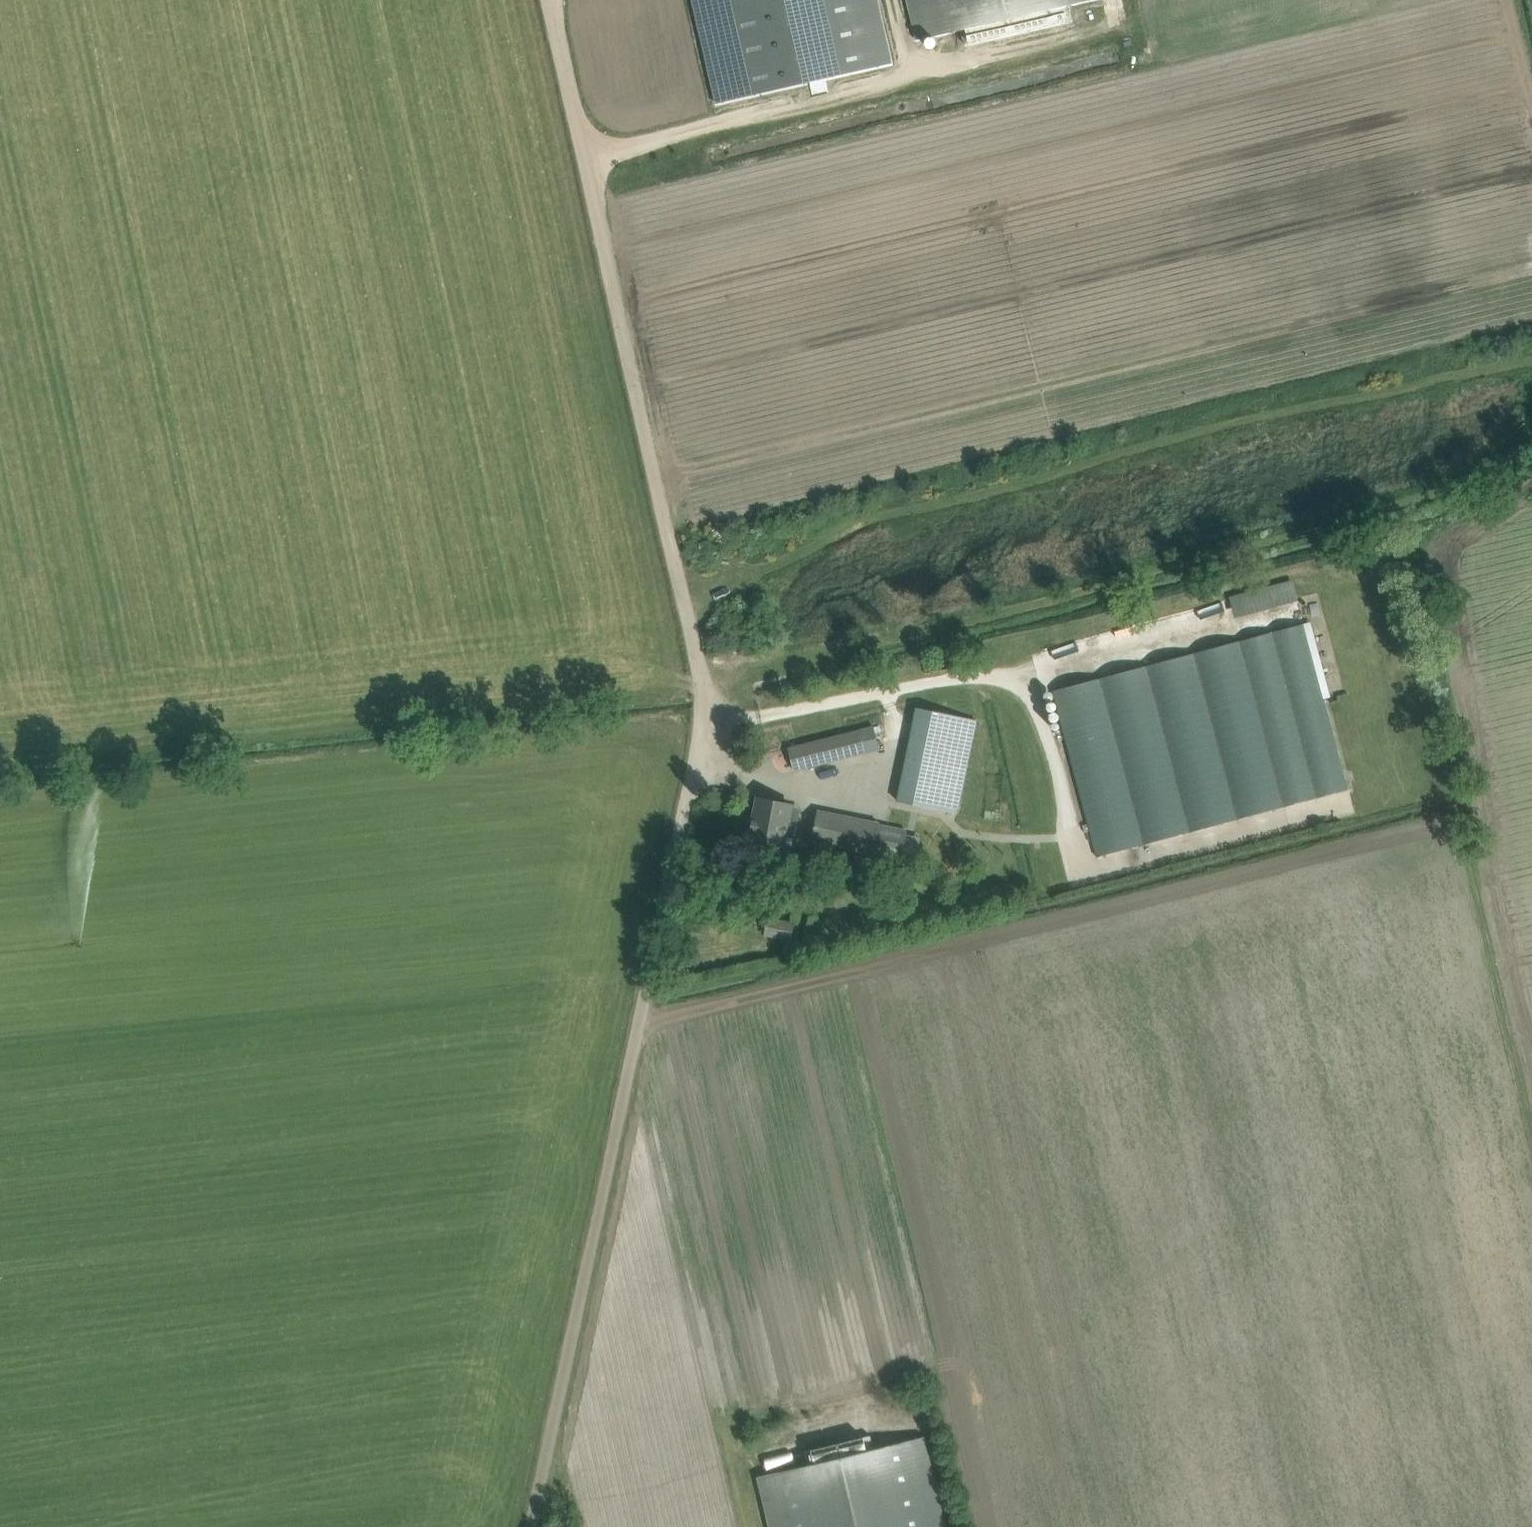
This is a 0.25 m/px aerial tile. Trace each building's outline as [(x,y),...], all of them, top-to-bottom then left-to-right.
[(717,103),(891,63),(877,0),(693,0),(717,103)] [(917,40),(962,29),(965,45),(1059,23),(1055,8),(1090,0),(907,0),(917,40)] [(1229,612),(1292,602),(1289,582),(1226,592),(1229,612)] [(1303,623),(1241,640),(1053,691),(1097,857),(1285,806),(1349,789),(1303,623)] [(897,801),(957,814),(976,722),(917,709),(897,801)] [(867,754),(861,731),(790,749),(796,772),(867,754)] [(745,845),(764,849),(782,852),(791,805),(758,798),(752,830),(748,829),(745,845)] [(813,843),(873,855),(878,825),(879,824),(820,812),(813,843)] [(878,825),(873,855),(901,860),(906,830),(878,825)] [(767,920),(764,937),(788,942),(791,924),(767,920)] [(924,1437),(874,1449),(871,1439),(806,1455),(809,1468),(759,1481),(770,1526),(946,1526),(924,1437)]
